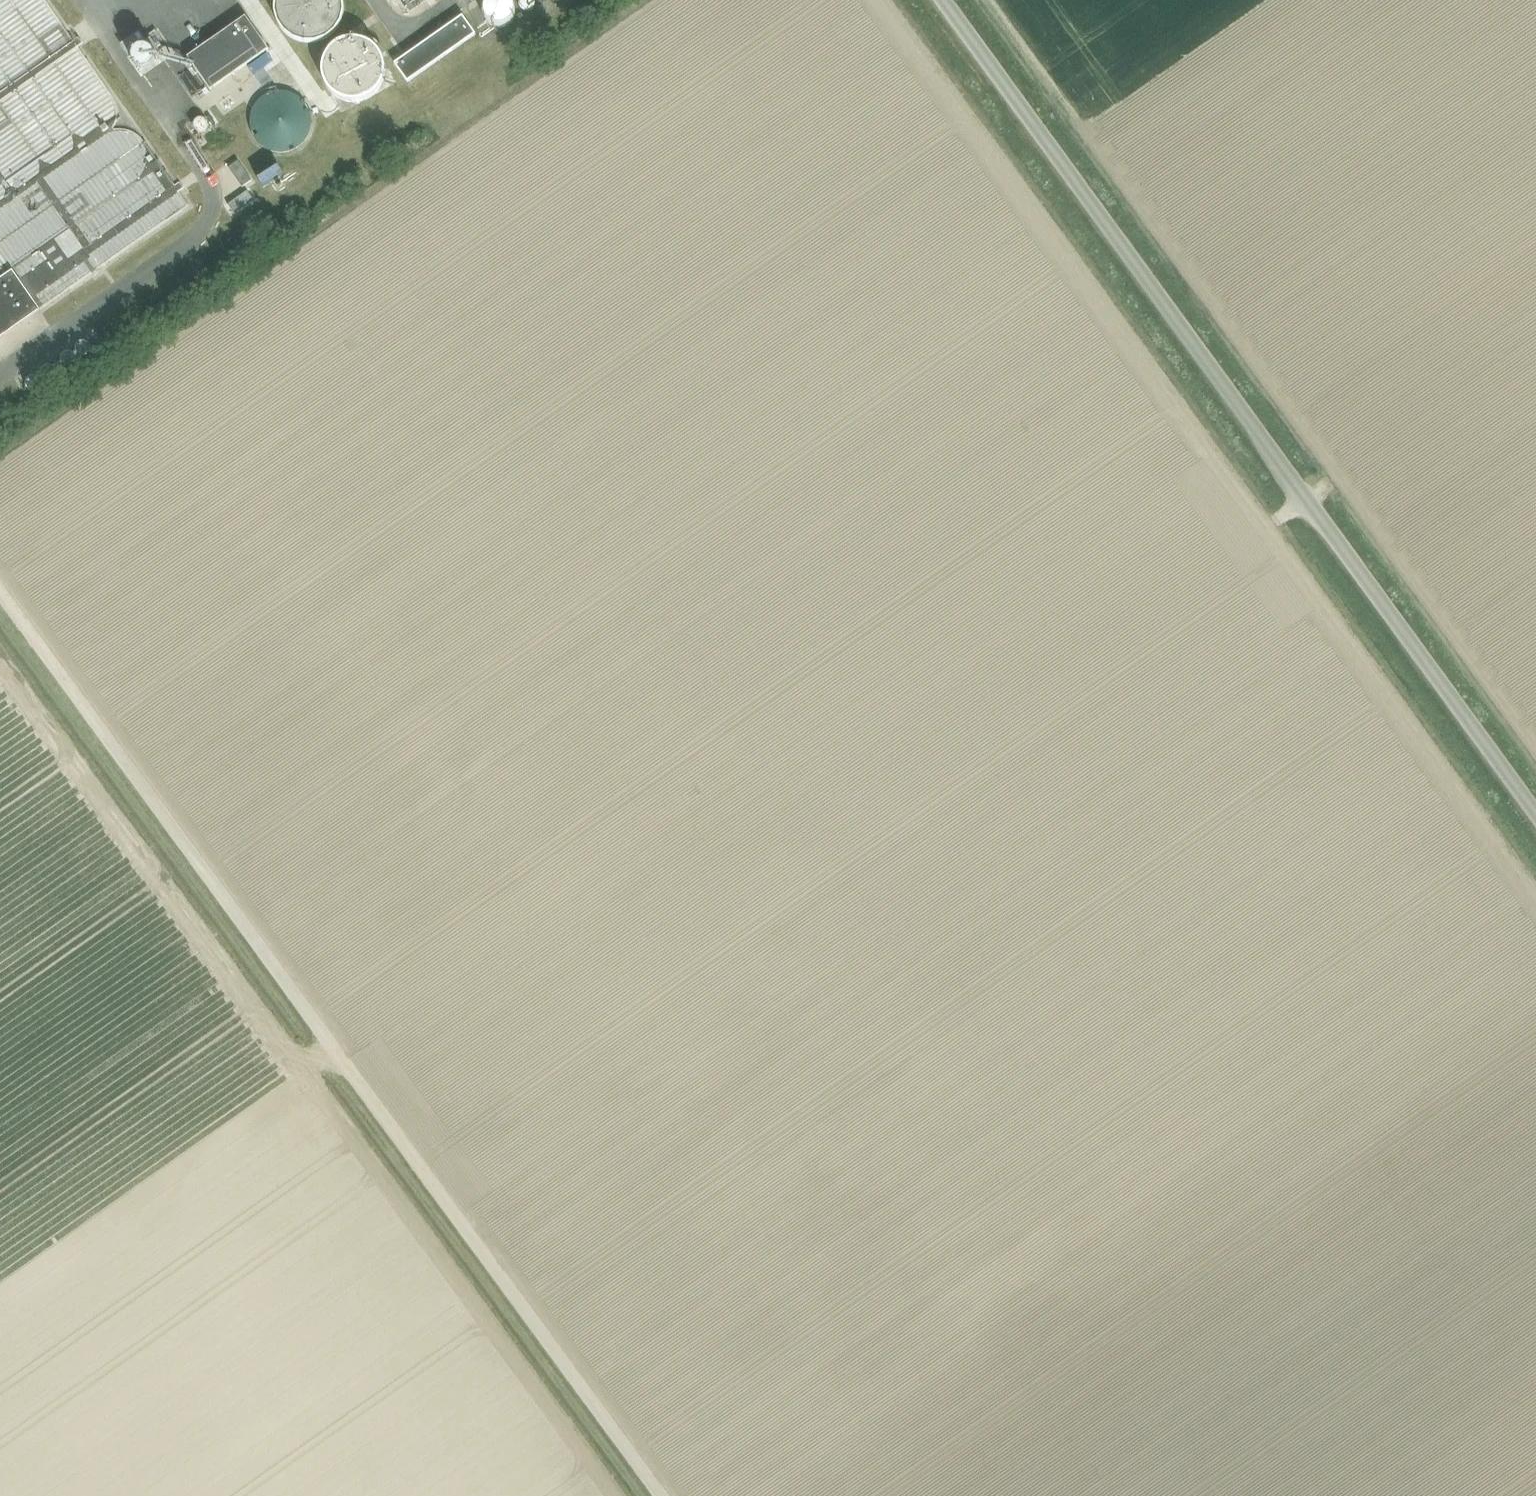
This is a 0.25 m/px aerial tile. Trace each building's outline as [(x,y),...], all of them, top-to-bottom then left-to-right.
[(12,271),(39,310),(188,207),(143,142),(135,135),(125,130),(112,132),(118,120),(119,106),(44,0),(0,0),(0,279),(12,271)] [(289,39),(300,45),(312,46),(324,43),(334,36),(341,26),(344,13),(343,3),(342,0),(278,0),(276,6),(276,18),(280,30),(289,39)] [(514,18),(515,10),(512,3),(508,0),(489,0),(484,6),(483,14),(486,22),(493,27),(501,28),(509,24),(514,18)] [(461,16),(404,59),(418,78),(476,35),(461,16)] [(245,17),(186,58),(209,91),(267,51),(245,17)] [(348,105),(359,105),(369,100),(378,93),(383,83),(384,71),(381,61),(375,52),(367,45),(357,42),(346,43),(336,46),(328,53),(323,63),(321,74),(323,85),(328,94),(337,101),(348,105)] [(132,80),(138,83),(143,83),(149,80),(152,76),(153,70),(151,63),(144,59),(136,59),(130,63),(128,69),(129,75),(132,80)] [(307,110),(306,107),(305,105),(303,103),(301,101),(299,100),(297,98),(294,96),(292,95),(289,94),(287,93),(284,92),(280,92),(278,92),(276,92),(273,93),(269,94),(266,95),(264,96),(262,98),(259,100),(256,103),(254,106),(253,107),(252,110),(251,113),(250,115),(250,117),(249,120),(249,121),(249,123),(250,126),(250,130),(251,133),(252,135),(254,138),(256,141),(258,144),(261,146),(263,148),(267,149),(269,150),(272,151),(275,152),(278,152),(283,152),(286,151),(289,150),(292,149),(295,148),(298,145),(300,143),(303,140),(305,138),(306,136),(307,132),(308,130),(309,128),(309,126),(309,123),(309,120),(309,117),(308,113),(307,110)] [(12,271),(0,279),(0,338),(39,310),(12,271)]
